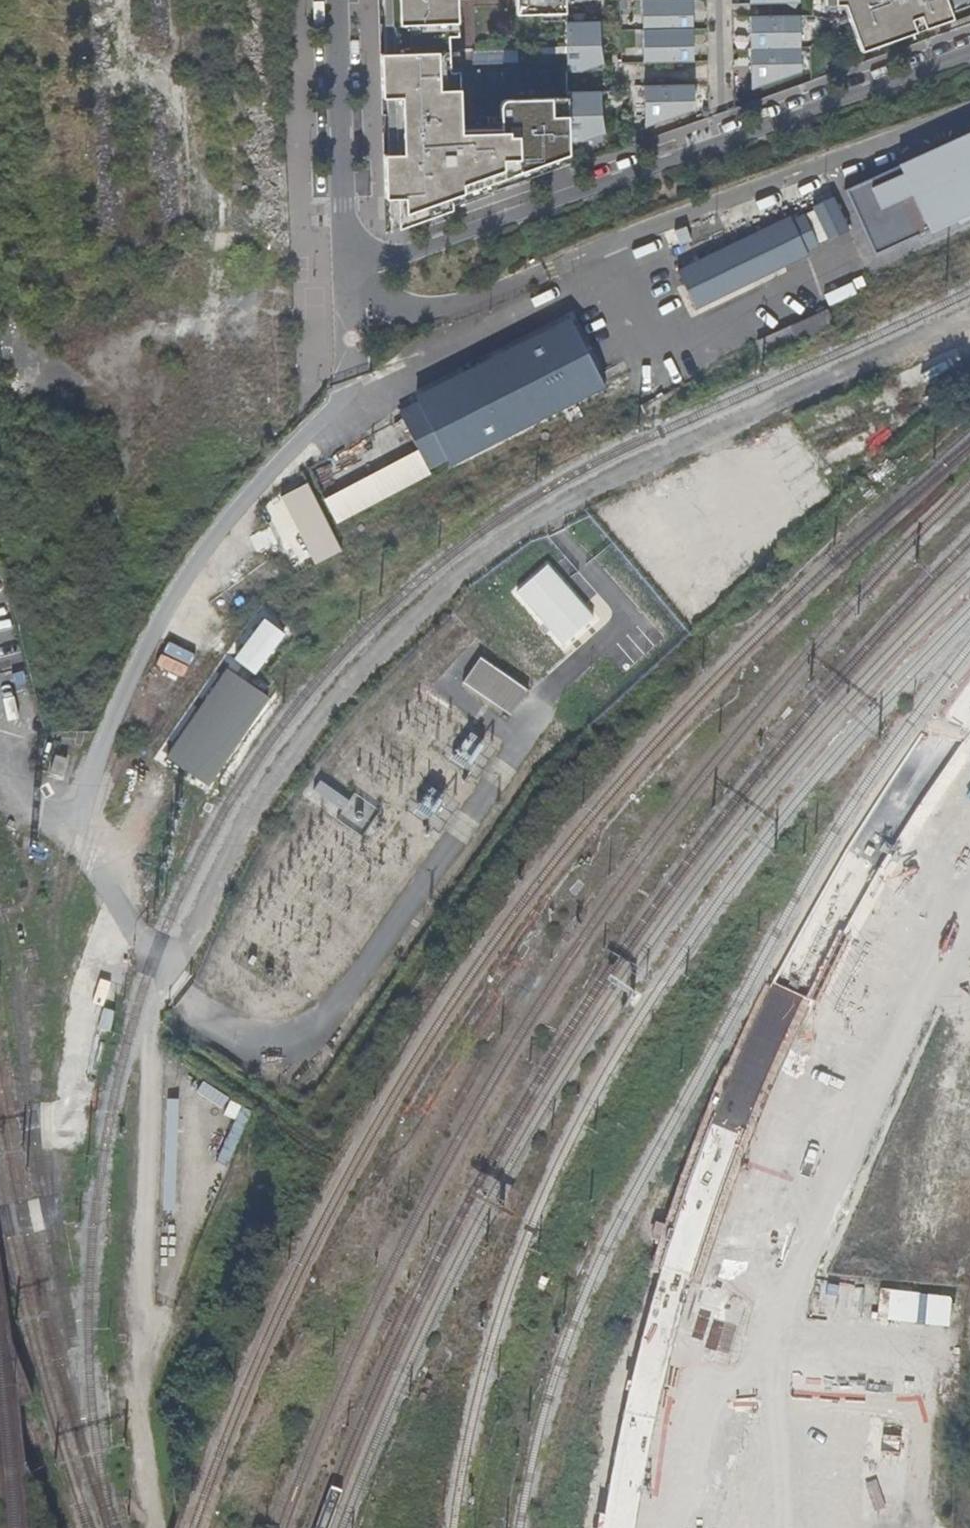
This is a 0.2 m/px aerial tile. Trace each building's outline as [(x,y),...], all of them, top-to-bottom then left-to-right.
[(448,4),(440,4),(440,0),(391,0),(393,51),(449,49),(448,4)] [(518,13),(566,12),(565,2),(565,0),(517,0),(518,13)] [(643,62),(693,60),(692,0),(642,0),(643,62)] [(823,4),(842,4),(858,50),(913,31),(913,29),(932,22),(932,8),(956,0),(822,0),(823,4)] [(749,19),(751,89),(800,71),(799,17),(749,19)] [(566,22),(567,72),(582,72),(604,64),(600,45),(600,21),(566,22)] [(393,51),(380,51),(382,96),(394,95),(396,152),(383,152),(385,197),(397,196),(399,227),(452,208),(452,195),(569,153),(569,142),(568,96),(510,97),(509,98),(507,99),(506,100),(505,101),(504,102),(503,105),(502,107),(503,129),(463,131),(463,125),(445,126),(445,115),(451,115),(449,49),(393,51)] [(644,84),(645,127),(694,109),(694,83),(644,84)] [(568,96),(569,142),(584,141),(606,134),(602,115),(601,91),(568,92),(568,96)] [(845,192),(872,256),(969,214),(969,132),(845,192)] [(851,232),(834,197),(812,208),(828,243),(851,232)] [(792,223),(807,253),(819,247),(805,217),(792,223)] [(808,256),(807,253),(792,223),(790,219),(678,274),(696,310),(808,256)] [(761,340),(768,356),(829,331),(822,313),(761,340)] [(448,466),(567,404),(563,395),(597,377),(566,320),(415,399),(418,405),(400,414),(427,470),(445,461),(448,466)] [(563,395),(567,404),(601,387),(597,377),(563,395)] [(262,617),(232,658),(253,674),(283,633),(262,617)] [(528,693),(480,660),(463,685),(511,718),(528,693)] [(228,663),(166,752),(209,782),(270,693),(228,663)] [(468,772),(486,746),(468,733),(450,759),(468,772)] [(351,801),(320,780),(313,791),(344,811),(351,801)] [(204,1082),(197,1092),(223,1108),(230,1098),(204,1082)] [(225,1114),(236,1120),(243,1107),(231,1101),(225,1114)] [(253,1111),(243,1107),(236,1120),(217,1162),(227,1167),(253,1111)]
